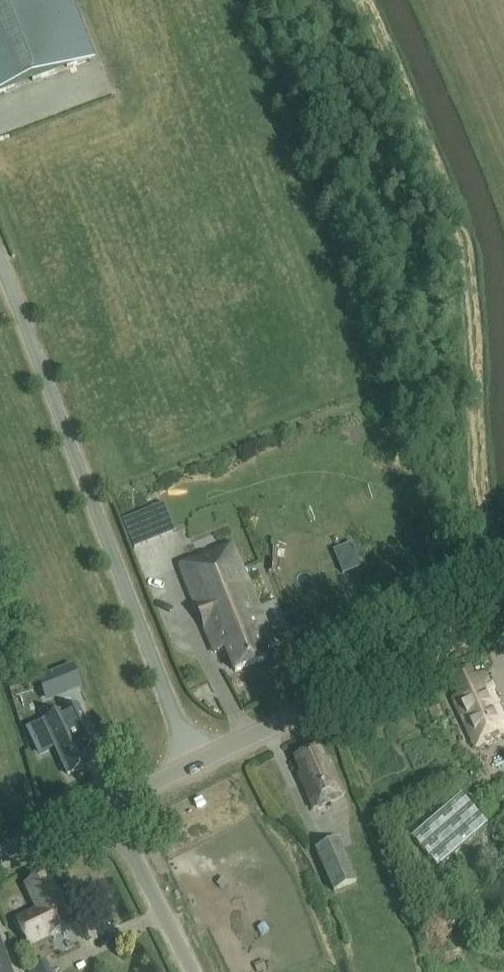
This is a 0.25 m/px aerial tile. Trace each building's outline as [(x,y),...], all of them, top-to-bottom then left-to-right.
[(90,58),(67,0),(0,0),(0,92),(90,58)] [(275,646),(269,630),(268,631),(233,545),(180,565),(203,626),(215,653),(226,649),(235,672),(266,659),(263,651),(275,646)] [(478,559),(472,547),(456,554),(462,566),(478,559)] [(72,667),(39,680),(45,697),(79,684),(72,667)] [(484,674),(475,678),(470,668),(450,677),(459,696),(453,699),(475,748),(503,735),(503,721),(484,674)] [(43,721),(28,728),(40,754),(55,747),(67,775),(72,773),(72,774),(87,768),(77,746),(94,739),(78,705),(43,721)] [(305,782),(302,783),(313,810),(344,797),(328,760),(325,762),(319,747),(294,758),(305,782)] [(356,883),(338,840),(314,850),(333,893),(356,883)] [(48,874),(26,885),(38,910),(16,921),(27,944),(49,934),(51,937),(73,927),(48,874)] [(0,939),(0,971),(12,971),(0,939)] [(28,971),(52,971),(46,960),(27,969),(28,971)]
